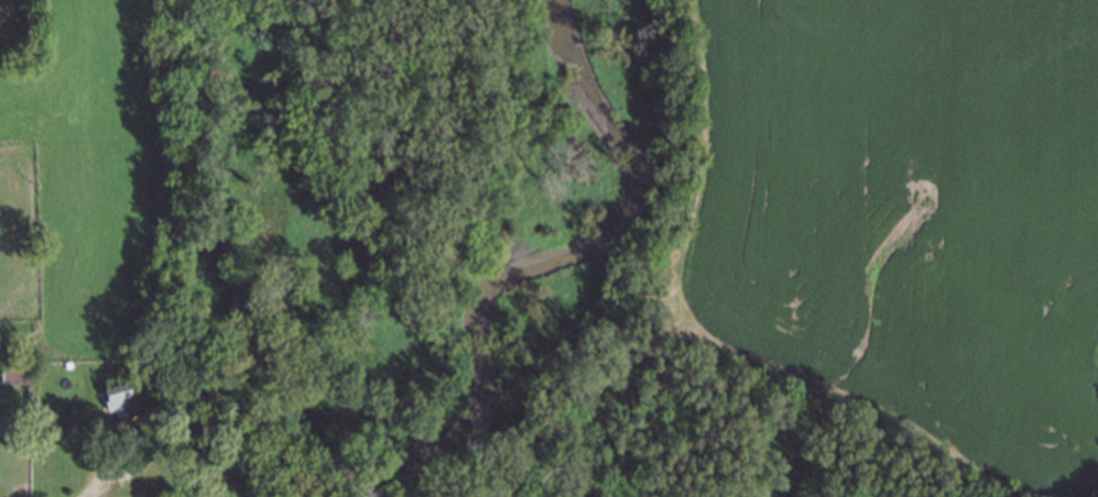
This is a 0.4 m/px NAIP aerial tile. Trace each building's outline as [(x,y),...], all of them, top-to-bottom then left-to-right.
[(63,365),(59,356),(69,353),(72,362),(63,365)] [(11,378),(0,378),(0,365),(35,364),(36,399),(26,399),(25,389),(11,388),(11,378)] [(115,418),(111,408),(106,409),(101,398),(104,397),(99,386),(124,378),(130,393),(123,395),(124,405),(122,406),(124,416),(115,418)]
